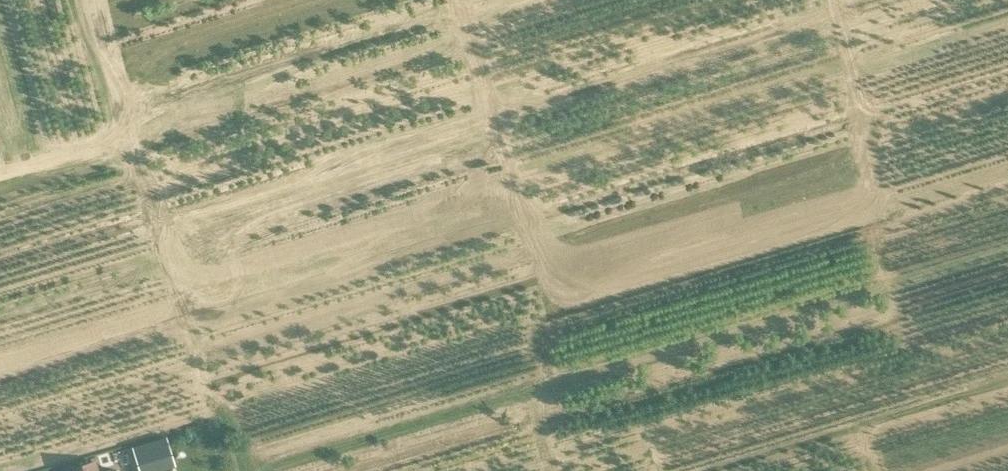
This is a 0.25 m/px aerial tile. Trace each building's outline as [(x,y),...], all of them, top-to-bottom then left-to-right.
[(181,466),(174,435),(138,444),(144,470),(160,470),(181,466)] [(93,462),(70,468),(71,470),(96,470),(93,462)]
